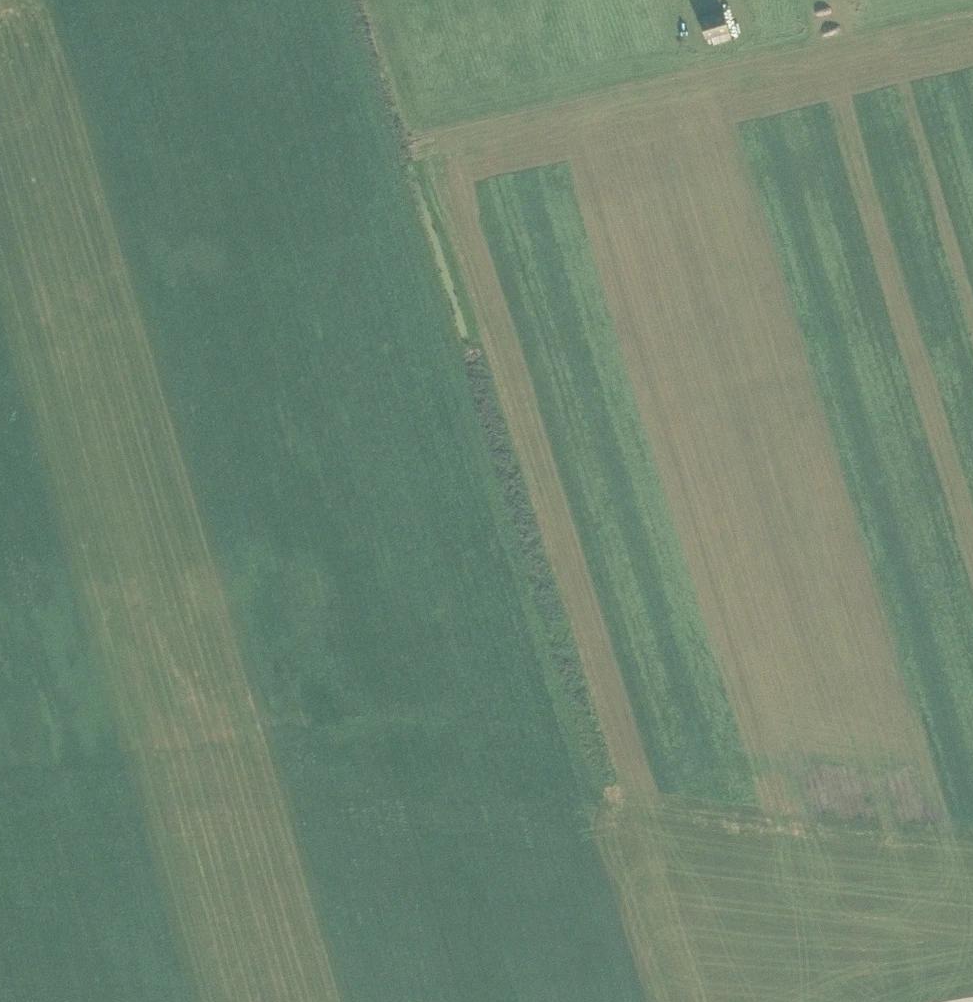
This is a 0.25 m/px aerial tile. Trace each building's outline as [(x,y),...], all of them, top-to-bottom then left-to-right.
[(713,43),(731,38),(723,10),(700,17),(706,37),(710,36),(713,43)]
